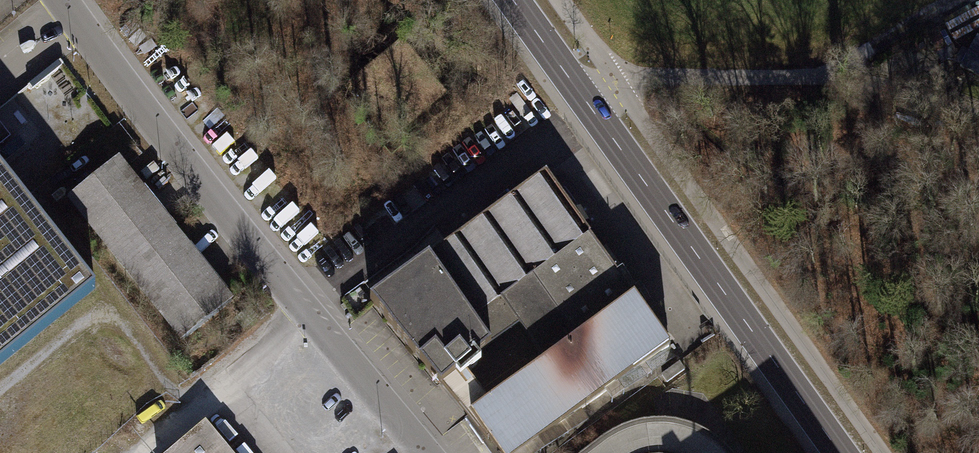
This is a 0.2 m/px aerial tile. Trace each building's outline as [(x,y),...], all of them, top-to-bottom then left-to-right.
[(943,19),(949,30),(978,14),(978,7),(973,11),(970,5),(943,19)] [(951,35),(954,40),(978,27),(978,20),(951,35)] [(943,34),(940,28),(928,35),(937,51),(950,44),(944,33),(943,34)] [(977,36),(968,51),(978,57),(978,37),(977,36)] [(950,44),(937,51),(941,60),(955,53),(950,44)] [(960,66),(968,51),(963,48),(954,63),(960,66)] [(968,51),(960,66),(978,77),(978,57),(968,51)] [(32,89),(41,113),(78,99),(69,75),(32,89)] [(10,135),(0,123),(0,143),(10,135)] [(68,198),(182,341),(231,301),(117,159),(68,198)] [(95,289),(0,171),(0,364),(95,289)] [(370,301),(466,417),(489,401),(467,374),(481,363),(477,357),(519,324),(545,361),(634,296),(546,174),(370,301)] [(670,346),(634,296),(545,361),(489,401),(466,417),(486,442),(489,440),(498,452),(521,452),(670,346)] [(205,423),(169,452),(230,452),(205,423)]
